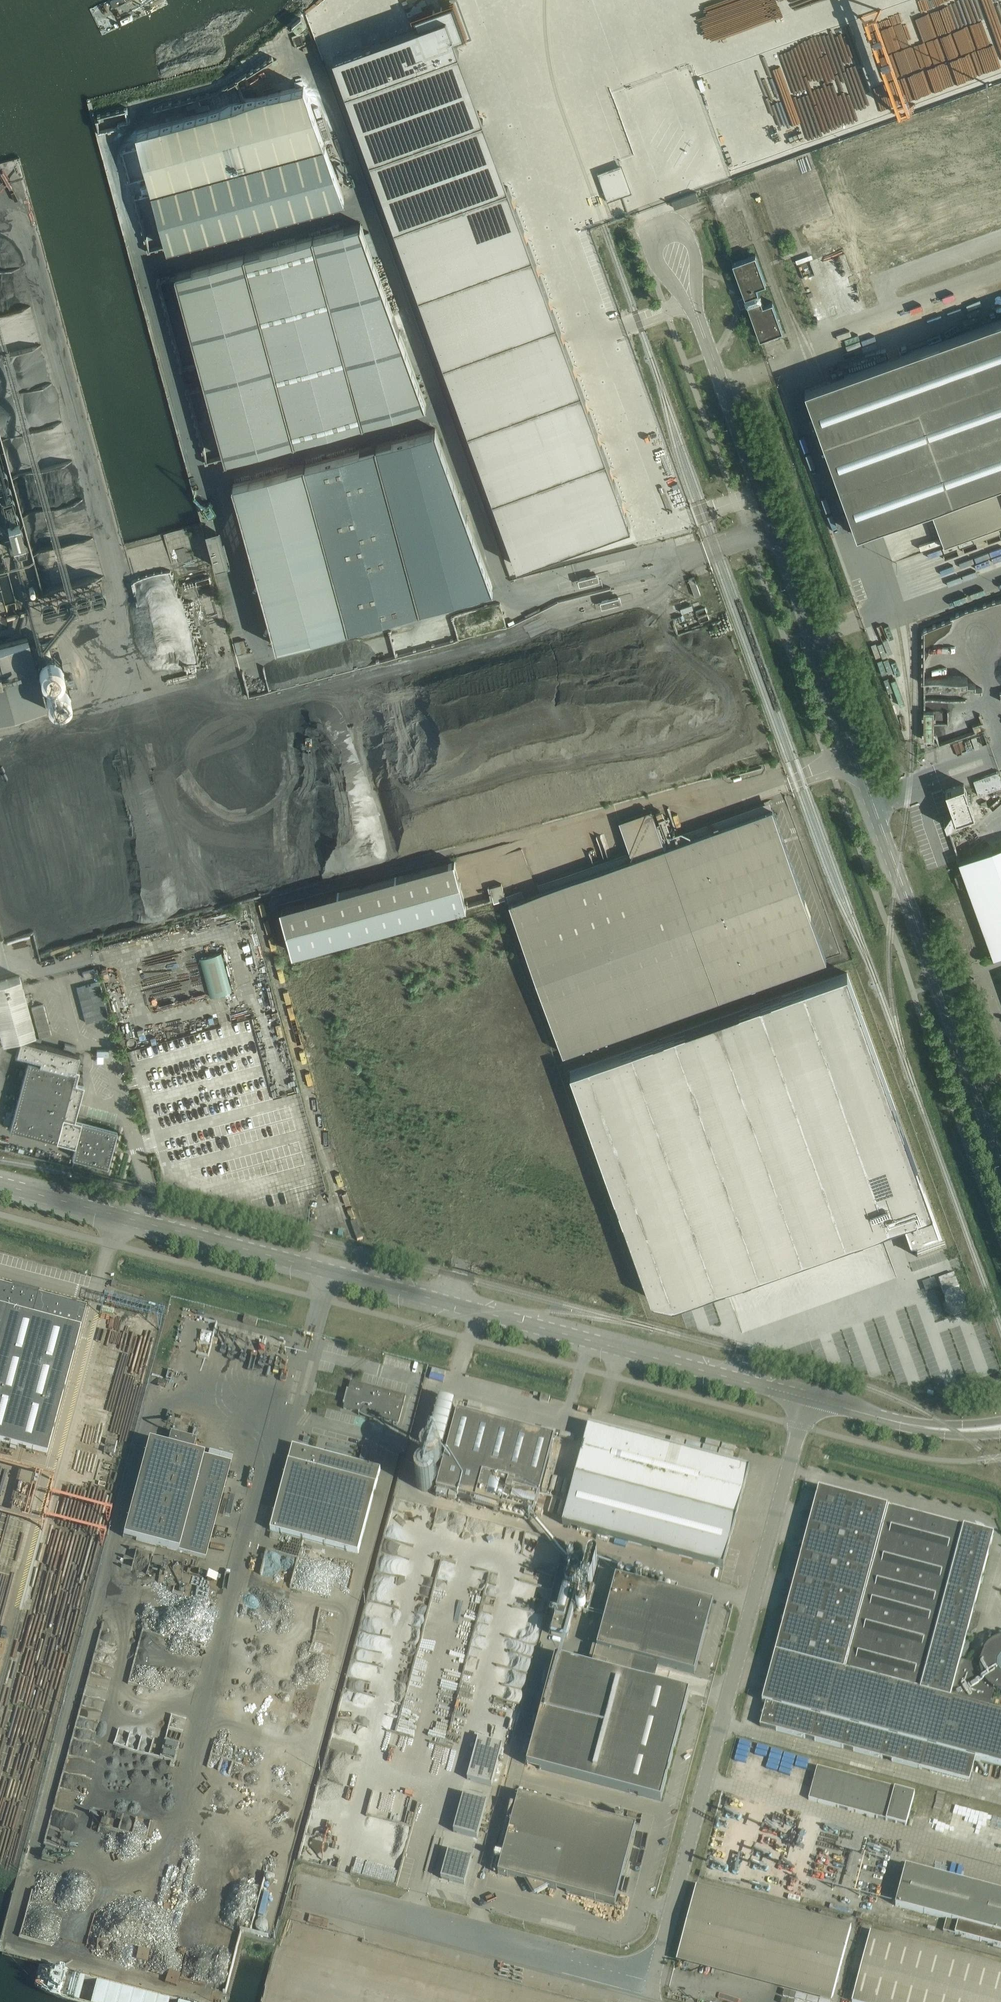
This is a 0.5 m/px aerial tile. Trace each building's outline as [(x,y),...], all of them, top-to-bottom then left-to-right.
[(689,123),(687,122),(691,132),(699,139),(761,118),(754,96),(803,81),(792,48),(788,45),(783,51),(784,56),(775,59),(768,39),(757,38),(759,42),(750,45),(759,53),(754,55),(738,74),(714,0),(649,0),(689,123)] [(417,27),(332,56),(344,91),(458,51),(454,40),(464,37),(452,4),(413,17),(417,27)] [(502,164),(567,139),(536,59),(515,46),(519,46),(515,35),(506,35),(502,42),(499,34),(499,64),(502,63),(503,68),(508,59),(516,64),(522,53),(522,65),(534,65),(534,72),(526,68),(506,75),(518,83),(508,87),(508,99),(509,99),(519,127),(505,118),(508,127),(501,127),(494,138),(502,142),(502,164)] [(914,71),(908,74),(913,84),(919,81),(914,71)] [(168,247),(345,199),(304,86),(137,131),(168,247)] [(624,166),(601,174),(610,198),(633,190),(624,166)] [(507,186),(393,226),(515,565),(629,525),(507,186)] [(675,208),(699,199),(696,192),(672,200),(675,208)] [(360,224),(313,236),(363,421),(425,404),(360,224)] [(226,458),(363,421),(313,236),(177,272),(226,458)] [(766,283),(755,254),(733,262),(745,297),(745,298),(746,303),(747,304),(760,338),(773,334),(774,337),(778,335),(777,332),(783,330),(772,301),(763,304),(761,299),(761,298),(759,293),(758,292),(756,286),(766,283)] [(805,389),(856,533),(933,506),(947,544),(1000,524),(1000,319),(805,389)] [(434,429),(303,464),(347,627),(492,588),(434,429)] [(303,464),(232,483),(276,647),(347,627),(303,464)] [(8,511),(13,530),(26,527),(21,507),(8,511)] [(220,528),(206,531),(216,566),(229,563),(220,528)] [(597,574),(578,579),(580,585),(599,580),(597,574)] [(694,577),(689,579),(695,596),(700,594),(694,577)] [(182,586),(152,593),(155,609),(177,604),(182,628),(191,626),(182,586)] [(620,596),(600,601),(602,607),(621,602),(620,596)] [(63,638),(73,636),(68,616),(59,618),(63,638)] [(240,631),(234,632),(236,644),(242,643),(240,631)] [(44,703),(27,638),(0,645),(0,715),(44,703)] [(1000,787),(1000,781),(998,771),(973,780),(978,795),(1000,787)] [(946,826),(957,822),(956,819),(974,813),(964,783),(945,790),(952,808),(944,819),(946,826)] [(826,959),(772,808),(664,846),(650,809),(618,821),(631,858),(508,901),(562,1052),(826,959)] [(1000,953),(1000,847),(959,862),(993,956),(1000,953)] [(292,953),(466,906),(454,862),(280,909),(292,953)] [(958,886),(964,883),(960,873),(954,876),(958,886)] [(494,901),(506,898),(502,884),(490,887),(494,901)] [(847,972),(570,1071),(651,1298),(662,1301),(673,1304),(854,1240),(905,1221),(917,1257),(945,1247),(924,1188),(847,972)] [(19,975),(0,980),(0,1032),(2,1041),(35,1032),(19,975)] [(269,1040),(271,1049),(280,1047),(277,1037),(269,1040)] [(79,1054),(20,1039),(15,1056),(27,1059),(9,1128),(75,1145),(75,1142),(76,1142),(77,1135),(79,1128),(81,1121),(74,1119),(84,1084),(75,1082),(79,1069),(75,1068),(79,1054)] [(89,1123),(88,1123),(82,1121),(81,1121),(79,1128),(77,1135),(76,1142),(75,1142),(75,1145),(74,1149),(72,1156),(79,1158),(86,1160),(93,1162),(100,1164),(107,1165),(107,1166),(107,1165),(109,1159),(109,1158),(111,1152),(111,1151),(113,1145),(113,1144),(115,1138),(115,1137),(116,1131),(117,1130),(116,1130),(110,1128),(109,1128),(103,1126),(102,1126),(96,1125),(95,1124),(89,1123)] [(957,1280),(941,1286),(945,1299),(961,1293),(957,1280)] [(0,1282),(0,1442),(46,1454),(80,1327),(84,1314),(86,1305),(38,1292),(38,1290),(12,1283),(12,1285),(0,1282)] [(793,1311),(872,1329),(872,1327),(866,1325),(869,1313),(796,1297),(793,1311)] [(256,1326),(258,1319),(245,1316),(243,1323),(256,1326)] [(398,1424),(406,1396),(350,1382),(343,1409),(398,1424)] [(548,1403),(550,1397),(541,1395),(539,1401),(548,1403)] [(444,1448),(455,1403),(438,1399),(427,1444),(444,1448)] [(533,1517),(554,1439),(457,1413),(436,1491),(533,1517)] [(576,1472),(575,1475),(736,1518),(749,1469),(735,1465),(651,1443),(652,1438),(640,1435),(639,1440),(588,1426),(587,1431),(581,1455),(578,1464),(576,1472)] [(115,1441),(118,1430),(106,1427),(103,1438),(115,1441)] [(192,1452),(195,1439),(170,1432),(167,1445),(148,1440),(145,1450),(122,1539),(204,1561),(230,1462),(192,1452)] [(358,1554),(378,1479),(380,1469),(293,1446),(290,1456),(270,1531),(358,1554)] [(436,1453),(432,1451),(428,1452),(424,1454),(421,1458),(421,1463),(422,1466),(425,1470),(428,1471),(432,1471),(436,1470),(439,1467),(441,1463),(441,1459),(439,1456),(436,1453)] [(426,1472),(422,1472),(419,1474),(417,1476),(416,1478),(416,1479),(416,1481),(416,1485),(418,1488),(421,1490),(425,1491),(428,1491),(432,1489),(434,1486),(435,1482),(435,1479),(433,1475),(430,1473),(426,1472)] [(575,1475),(562,1525),(723,1567),(736,1518),(575,1475)] [(998,1639),(992,1642),(987,1646),(983,1652),(984,1652),(982,1657),(980,1662),(979,1662),(979,1666),(960,1661),(967,1633),(971,1633),(976,1629),(980,1615),(973,1613),(992,1538),(993,1535),(990,1534),(818,1489),(762,1702),(765,1703),(759,1727),(968,1782),(975,1759),(1000,1766),(1000,1713),(988,1710),(993,1692),(997,1693),(997,1692),(1000,1693),(1000,1639),(998,1639)] [(316,1552),(328,1554),(329,1547),(317,1545),(316,1552)] [(384,1553),(368,1614),(399,1622),(415,1561),(384,1553)] [(576,1566),(577,1566),(578,1566),(579,1566),(580,1565),(581,1565),(581,1564),(582,1563),(582,1562),(582,1561),(582,1560),(582,1559),(582,1558),(582,1557),(581,1557),(580,1556),(579,1556),(578,1555),(577,1555),(576,1555),(575,1555),(574,1555),(574,1556),(573,1556),(572,1557),(572,1558),(571,1559),(571,1560),(571,1561),(571,1562),(571,1563),(572,1564),(573,1565),(574,1566),(575,1566),(576,1566)] [(587,1586),(588,1586),(589,1586),(590,1585),(591,1585),(591,1584),(592,1583),(597,1565),(597,1564),(597,1563),(597,1562),(596,1561),(595,1560),(594,1560),(593,1559),(592,1559),(591,1559),(590,1560),(589,1560),(588,1561),(588,1562),(583,1581),(583,1582),(583,1583),(583,1584),(584,1584),(584,1585),(585,1585),(586,1586),(587,1586)] [(206,1562),(203,1570),(214,1573),(217,1565),(206,1562)] [(573,1578),(574,1578),(575,1578),(576,1578),(577,1577),(578,1577),(578,1576),(579,1575),(579,1574),(579,1573),(579,1571),(579,1570),(578,1569),(577,1568),(576,1567),(575,1567),(574,1567),(572,1567),(571,1567),(570,1568),(569,1569),(569,1570),(568,1571),(568,1572),(568,1573),(568,1574),(568,1575),(569,1576),(570,1577),(571,1577),(571,1578),(572,1578),(573,1578)] [(694,1674),(713,1603),(615,1577),(597,1648),(654,1664),(694,1674)] [(570,1590),(571,1590),(572,1590),(573,1589),(574,1589),(575,1588),(576,1587),(576,1586),(576,1585),(576,1584),(576,1583),(576,1582),(576,1581),(575,1581),(575,1580),(574,1579),(573,1579),(572,1579),(571,1578),(570,1578),(569,1579),(568,1579),(567,1579),(567,1580),(566,1581),(565,1582),(565,1583),(565,1584),(565,1585),(565,1586),(565,1587),(566,1588),(567,1589),(568,1589),(569,1590),(570,1590)] [(567,1639),(579,1593),(563,1589),(551,1635),(567,1639)] [(533,1684),(548,1610),(517,1603),(512,1631),(533,1635),(531,1644),(524,1643),(519,1667),(530,1669),(527,1683),(533,1684)] [(428,1640),(440,1643),(443,1631),(431,1628),(428,1640)] [(462,1640),(460,1644),(471,1648),(473,1643),(462,1640)] [(654,1664),(597,1648),(592,1667),(649,1683),(654,1664)] [(689,1693),(649,1683),(592,1667),(555,1658),(526,1766),(660,1801),(689,1693)] [(351,1686),(345,1712),(374,1719),(380,1693),(351,1686)] [(467,1779),(491,1786),(502,1745),(478,1739),(467,1779)] [(330,1764),(324,1789),(357,1797),(363,1772),(330,1764)] [(906,1826),(914,1794),(817,1768),(808,1800),(906,1826)] [(416,1792),(424,1794),(429,1772),(421,1770),(416,1792)] [(426,1794),(436,1797),(438,1789),(428,1786),(426,1794)] [(463,1796),(453,1832),(477,1839),(487,1802),(463,1796)] [(615,1905),(635,1827),(518,1796),(498,1874),(526,1882),(534,1895),(547,1887),(615,1905)] [(448,1851),(440,1879),(464,1885),(471,1858),(448,1851)] [(905,1867),(895,1906),(946,1920),(943,1931),(1000,1947),(1000,1892),(905,1867)] [(832,1998),(851,1928),(696,1887),(677,1956),(832,1998)] [(265,1893),(258,1917),(263,1918),(269,1895),(265,1893)] [(180,1961),(176,1971),(188,1975),(191,1964),(180,1961)] [(790,1993),(788,2000),(783,1999),(782,2001),(825,2001),(790,1993)]
